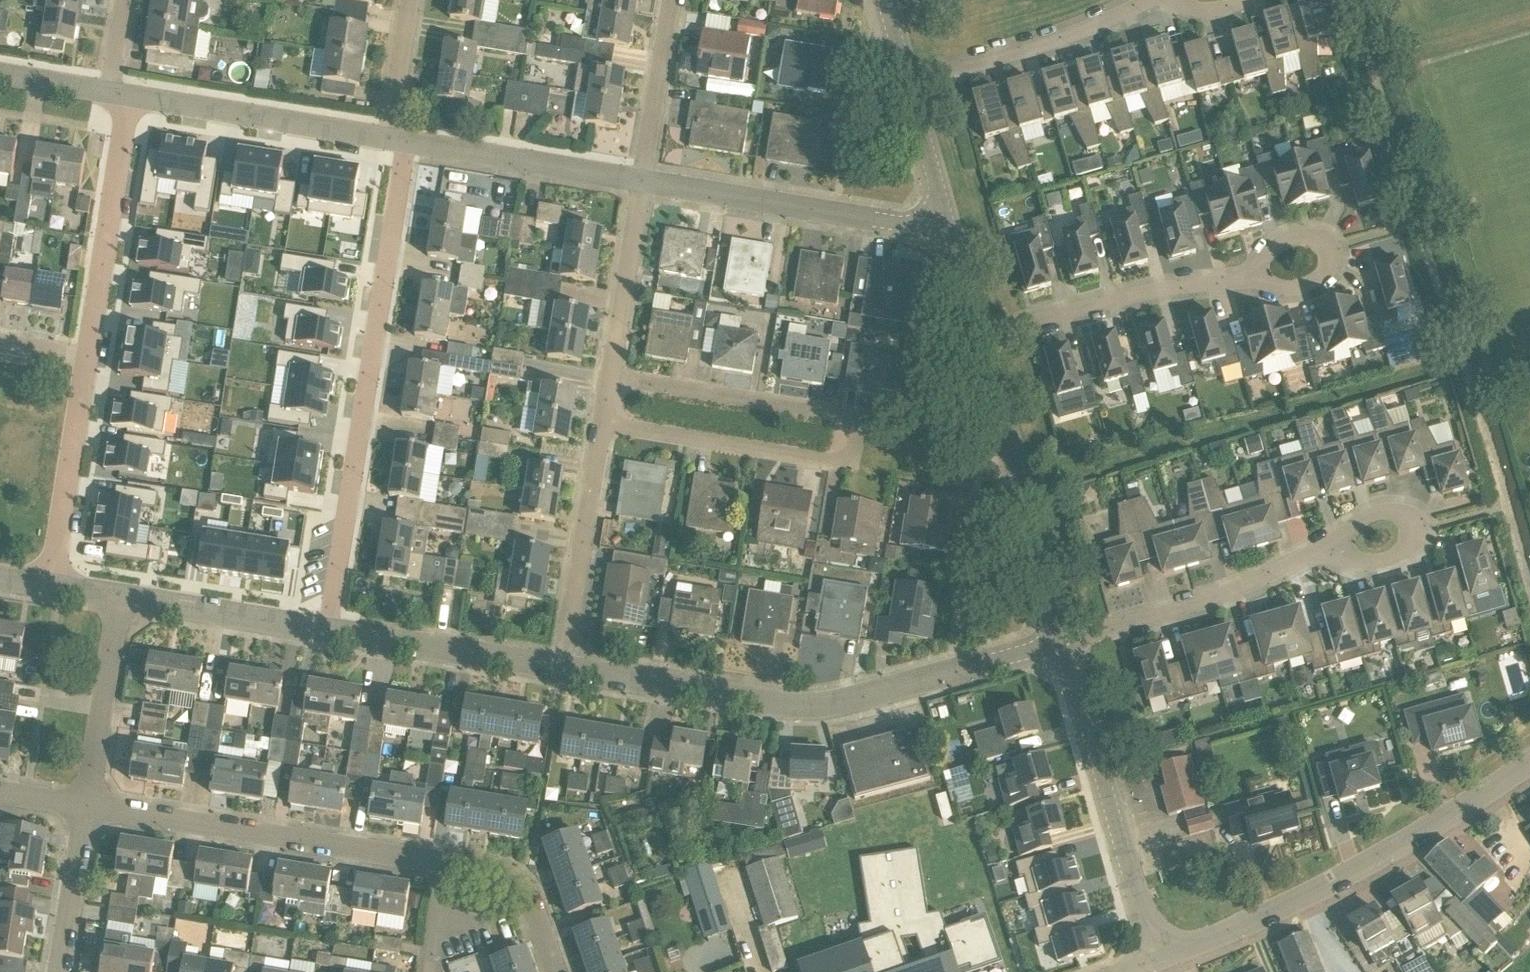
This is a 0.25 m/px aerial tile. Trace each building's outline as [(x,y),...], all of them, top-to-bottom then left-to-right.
[(34,7),(48,9),(48,10),(80,15),(82,0),(35,0),(34,7)] [(199,31),(201,21),(206,20),(209,17),(210,9),(208,4),(204,3),(204,0),(155,0),(151,23),(199,31)] [(362,16),(363,3),(373,5),(373,0),(337,0),(335,12),(362,16)] [(476,22),(482,23),(486,0),(455,0),(452,16),(451,16),(451,18),(476,22)] [(588,11),(634,19),(637,0),(590,0),(588,11)] [(797,12),(835,18),(835,19),(836,19),(839,0),(799,0),(797,12)] [(1310,81),(1320,78),(1317,40),(1332,36),(1327,18),(1331,17),(1326,1),(1322,2),(1322,0),(1297,0),(1302,18),(1290,21),(1300,55),(1299,55),(1306,82),(1310,81)] [(80,15),(48,10),(44,34),(38,34),(36,49),(64,54),(66,42),(75,44),(75,40),(77,29),(80,15)] [(1290,21),(1287,10),(1264,16),(1270,38),(1259,41),(1258,41),(1267,74),(1273,95),(1274,95),(1284,92),(1286,92),(1284,59),(1299,55),(1300,55),(1290,21)] [(588,11),(586,25),(601,28),(599,42),(630,48),(630,46),(629,46),(634,19),(588,11)] [(362,16),(335,12),(328,52),(329,52),(364,58),(366,58),(364,57),(369,29),(360,28),(362,16)] [(767,25),(740,21),(738,33),(765,37),(767,25)] [(147,64),(193,71),(195,58),(208,60),(213,34),(199,31),(151,23),(146,51),(155,52),(153,64),(147,63),(147,64)] [(486,24),(484,36),(529,44),(529,43),(531,31),(486,24)] [(766,38),(774,40),(781,35),(782,28),(769,26),(766,38)] [(1259,41),(1255,29),(1232,36),(1238,57),(1226,60),(1233,84),(1267,74),(1258,41),(1259,41)] [(751,39),(704,31),(699,61),(700,61),(697,75),(744,83),(751,39)] [(484,36),(482,49),(527,56),(529,44),(484,36)] [(587,40),(559,36),(557,48),(557,49),(585,53),(587,40)] [(1153,66),(1160,90),(1194,81),(1188,57),(1187,57),(1175,60),(1169,39),(1146,45),(1152,67),(1153,66)] [(473,76),(478,48),(472,47),(447,43),(447,45),(443,71),(473,76)] [(529,43),(529,44),(527,56),(579,65),(575,93),(591,95),(620,100),(625,74),(626,72),(583,65),(585,53),(557,49),(557,48),(529,43)] [(1233,84),(1226,60),(1214,64),(1208,43),(1185,49),(1187,57),(1188,57),(1194,81),(1197,94),(1233,84)] [(285,48),(263,44),(261,59),(282,62),(285,48)] [(832,53),(833,53),(833,52),(787,45),(783,68),(781,68),(778,88),(804,92),(804,90),(826,93),(831,67),(829,67),(832,53)] [(1153,66),(1152,67),(1141,70),(1135,49),(1112,55),(1118,76),(1125,100),(1126,100),(1140,96),(1156,125),(1169,121),(1160,90),(1153,66)] [(324,82),(322,93),(354,98),(355,97),(348,96),(350,85),(359,86),(364,58),(329,52),(328,55),(324,82)] [(1084,86),(1090,110),(1091,110),(1105,106),(1121,134),(1134,131),(1126,100),(1125,100),(1118,76),(1106,80),(1100,59),(1077,65),(1083,86),(1084,86)] [(1049,96),(1056,120),(1069,116),(1088,150),(1102,146),(1091,110),(1090,110),(1084,86),(1083,86),(1072,89),(1066,68),(1042,75),(1048,96),(1049,96)] [(198,81),(211,83),(213,71),(200,69),(198,81)] [(271,71),(258,69),(254,89),(268,91),(271,71)] [(473,76),(443,71),(438,97),(437,99),(448,101),(445,117),(479,123),(482,106),(468,104),(473,76)] [(1037,99),(1031,78),(1008,85),(1014,106),(1021,129),(1022,129),(1056,120),(1049,96),(1048,96),(1037,99)] [(504,111),(517,113),(522,84),(509,82),(504,111)] [(552,89),(522,84),(517,113),(547,118),(552,89)] [(996,88),(973,94),(976,106),(972,107),(977,123),(981,122),(986,140),(1000,136),(1019,169),(1032,165),(1022,129),(1021,129),(1014,106),(1002,109),(996,88)] [(1280,93),(1273,95),(1276,108),(1288,105),(1284,92),(1280,93)] [(586,123),(617,129),(617,127),(616,127),(620,100),(591,95),(586,123)] [(1324,96),(1315,99),(1317,107),(1326,104),(1324,96)] [(749,112),(692,102),(689,120),(694,121),(690,147),(743,156),(748,129),(746,128),(749,112)] [(766,104),(755,103),(754,113),(765,114),(766,104)] [(818,123),(775,116),(768,160),(791,164),(792,163),(814,166),(819,135),(816,134),(818,123)] [(1241,119),(1228,123),(1231,134),(1244,131),(1241,119)] [(1251,132),(1253,140),(1258,139),(1257,136),(1263,134),(1262,129),(1251,132)] [(163,139),(157,180),(179,183),(186,142),(163,139)] [(1332,156),(1327,139),(1308,144),(1308,154),(1295,158),(1307,203),(1330,196),(1323,174),(1335,170),(1332,156)] [(1171,140),(1158,143),(1161,153),(1174,150),(1171,140)] [(0,141),(0,175),(12,177),(18,144),(0,141)] [(186,142),(179,183),(201,187),(208,146),(186,142)] [(62,151),(38,147),(35,166),(31,189),(21,188),(19,203),(15,224),(27,226),(32,198),(54,200),(57,185),(62,151)] [(1255,151),(1257,158),(1264,156),(1262,149),(1255,151)] [(87,155),(62,151),(57,185),(81,189),(87,155)] [(240,151),(233,192),(256,196),(262,154),(240,151)] [(1370,155),(1355,159),(1351,151),(1332,156),(1335,170),(1340,188),(1353,184),(1359,207),(1385,200),(1380,182),(1377,183),(1370,155)] [(1307,203),(1295,158),(1281,162),(1277,153),(1264,156),(1257,158),(1259,166),(1260,166),(1267,190),(1278,186),(1285,209),(1307,203)] [(262,154),(256,196),(278,199),(285,158),(262,154)] [(1101,156),(1094,158),(1090,164),(1092,172),(1104,169),(1101,156)] [(1109,168),(1123,164),(1121,156),(1107,160),(1109,168)] [(317,163),(310,204),(332,208),(339,167),(317,163)] [(1260,166),(1259,166),(1240,172),(1241,181),(1227,185),(1240,230),(1263,224),(1257,203),(1269,199),(1267,190),(1260,166)] [(339,167),(332,208),(355,211),(361,170),(339,167)] [(457,197),(472,199),(475,171),(445,168),(442,201),(456,203),(457,197)] [(1139,173),(1142,185),(1156,181),(1152,169),(1139,173)] [(1052,174),(1038,178),(1041,189),(1055,185),(1052,174)] [(1227,185),(1214,189),(1209,180),(1190,186),(1193,195),(1199,217),(1200,217),(1211,214),(1218,236),(1240,230),(1227,185)] [(7,201),(19,203),(21,188),(20,188),(9,186),(7,201)] [(1138,229),(1151,225),(1142,194),(1129,198),(1132,209),(1126,210),(1126,220),(1112,224),(1120,251),(1117,252),(1121,270),(1148,262),(1138,229)] [(1174,201),(1174,211),(1160,215),(1168,242),(1165,243),(1170,260),(1196,253),(1190,230),(1202,227),(1200,217),(1199,217),(1193,195),(1174,201)] [(77,212),(89,214),(92,199),(79,197),(77,212)] [(463,235),(467,209),(437,204),(433,230),(463,235)] [(540,204),(538,220),(537,222),(538,222),(570,227),(566,252),(599,257),(604,231),(586,228),(588,215),(564,211),(565,208),(540,204)] [(1089,238),(1101,235),(1093,204),(1080,207),(1083,218),(1076,220),(1077,230),(1063,234),(1071,261),(1067,262),(1072,280),(1099,272),(1089,238)] [(515,217),(504,215),(500,239),(511,241),(515,217)] [(512,241),(513,241),(520,242),(520,245),(534,246),(538,222),(537,222),(538,220),(515,217),(511,241),(512,241)] [(1045,218),(1033,221),(1036,232),(1005,241),(1013,266),(1020,264),(1023,274),(1020,275),(1025,293),(1052,286),(1042,252),(1054,248),(1045,218)] [(490,219),(487,238),(499,240),(502,221),(490,219)] [(16,237),(13,237),(15,226),(5,224),(4,235),(0,258),(0,259),(12,261),(16,237)] [(709,236),(667,229),(660,272),(702,279),(709,236)] [(461,275),(484,279),(485,274),(486,268),(475,266),(479,238),(463,235),(433,230),(429,257),(459,261),(459,263),(463,264),(461,275)] [(142,241),(139,264),(190,272),(193,252),(207,254),(209,239),(157,232),(156,243),(142,241)] [(714,270),(721,237),(712,235),(705,268),(714,270)] [(773,247),(733,240),(725,291),(764,298),(773,247)] [(520,245),(520,242),(513,241),(512,241),(511,250),(519,251),(520,245)] [(68,270),(79,272),(83,248),(72,246),(70,254),(68,270)] [(248,249),(246,260),(255,261),(261,259),(263,252),(248,249)] [(551,275),(562,277),(595,283),(599,257),(566,252),(555,250),(551,275)] [(845,259),(802,252),(794,300),(837,307),(845,259)] [(284,256),(281,270),(302,274),(298,295),(345,303),(349,280),(335,278),(337,265),(284,256)] [(1412,306),(1404,278),(1407,278),(1402,260),(1376,267),(1382,290),(1370,294),(1377,317),(1379,325),(1398,320),(1398,310),(1412,306)] [(858,274),(854,296),(866,298),(863,316),(910,324),(915,294),(916,294),(917,290),(915,290),(919,271),(917,271),(916,277),(893,274),(894,267),(872,263),(870,276),(858,274)] [(508,283),(536,288),(538,275),(539,269),(511,265),(508,283)] [(240,285),(242,271),(227,269),(225,283),(240,285)] [(33,306),(38,277),(9,273),(4,302),(33,306)] [(135,284),(132,308),(183,315),(186,295),(200,297),(203,282),(151,274),(150,287),(135,284)] [(470,289),(482,292),(484,284),(484,279),(461,275),(458,289),(424,284),(420,310),(450,315),(465,317),(470,289)] [(61,311),(65,282),(38,277),(33,306),(61,311)] [(536,288),(508,283),(505,296),(534,301),(536,288)] [(692,334),(703,336),(708,303),(696,301),(694,317),(655,311),(658,295),(656,295),(646,356),(687,363),(692,334)] [(768,295),(766,308),(778,309),(779,297),(768,295)] [(1379,325),(1377,317),(1365,320),(1358,297),(1336,304),(1349,349),(1362,345),(1367,354),(1386,348),(1379,325)] [(590,311),(542,304),(538,329),(553,331),(553,332),(586,337),(590,311)] [(1349,349),(1336,304),(1313,310),(1320,333),(1308,336),(1315,360),(1314,360),(1316,368),(1336,362),(1335,353),(1349,349)] [(287,307),(285,321),(290,322),(286,342),(338,350),(342,327),(327,325),(329,314),(287,307)] [(1315,360),(1308,336),(1305,329),(1293,332),(1287,309),(1264,316),(1277,361),(1290,357),(1295,365),(1314,360),(1315,360)] [(450,315),(420,310),(416,336),(446,341),(450,315)] [(1232,333),(1220,336),(1213,313),(1187,321),(1192,338),(1195,337),(1203,365),(1217,361),(1222,369),(1241,364),(1236,348),(1232,333)] [(719,329),(721,316),(709,314),(707,327),(719,329)] [(1277,361),(1264,316),(1242,322),(1248,345),(1236,348),(1241,364),(1245,380),(1264,374),(1264,364),(1277,361)] [(124,341),(122,353),(175,361),(174,362),(181,363),(184,340),(176,339),(178,328),(154,323),(153,335),(128,331),(126,341),(124,341)] [(1165,323),(1139,330),(1144,348),(1147,347),(1154,374),(1169,370),(1173,379),(1180,377),(1183,388),(1196,384),(1187,353),(1175,356),(1165,323)] [(759,334),(740,331),(720,327),(713,367),(753,374),(759,334)] [(862,331),(849,329),(847,342),(860,343),(862,331)] [(553,332),(548,357),(582,362),(586,337),(553,332)] [(1138,363),(1125,366),(1116,333),(1090,340),(1094,357),(1098,357),(1105,384),(1119,380),(1124,389),(1131,387),(1134,398),(1146,394),(1138,363)] [(831,342),(788,335),(781,379),(824,386),(831,342)] [(474,348),(450,343),(448,356),(478,360),(480,352),(474,351),(474,348)] [(1090,376),(1078,379),(1069,345),(1042,353),(1047,371),(1051,370),(1059,398),(1054,399),(1059,419),(1099,408),(1090,376)] [(890,352),(853,346),(846,389),(871,393),(872,387),(898,392),(904,360),(889,357),(890,352)] [(525,354),(495,349),(493,363),(523,368),(525,354)] [(122,365),(121,375),(146,379),(144,391),(169,395),(174,362),(175,361),(122,353),(120,365),(122,365)] [(279,353),(277,368),(292,371),(289,390),(330,397),(334,374),(320,372),(322,360),(279,353)] [(446,368),(491,376),(493,363),(478,360),(448,356),(446,368)] [(407,390),(437,395),(441,368),(411,363),(407,390)] [(493,363),(491,376),(486,402),(493,403),(498,377),(521,381),(523,368),(493,363)] [(573,416),(578,391),(529,383),(527,394),(542,396),(539,411),(573,416)] [(473,387),(472,400),(484,402),(486,389),(473,387)] [(1418,389),(1405,392),(1408,403),(1421,399),(1418,389)] [(271,407),(268,422),(311,429),(313,417),(327,419),(330,397),(289,390),(286,409),(285,409),(271,407)] [(437,395),(407,390),(403,416),(432,421),(437,395)] [(116,403),(112,427),(154,434),(158,413),(172,416),(174,400),(132,393),(130,406),(116,403)] [(1376,433),(1383,458),(1395,455),(1400,473),(1400,475),(1421,469),(1423,469),(1410,423),(1395,427),(1380,399),(1368,403),(1376,433)] [(1366,403),(1375,433),(1360,437),(1345,409),(1333,413),(1341,443),(1348,468),(1360,465),(1365,482),(1365,483),(1365,485),(1387,479),(1389,478),(1383,458),(1376,433),(1368,403),(1366,403)] [(1396,426),(1412,421),(1407,405),(1391,410),(1396,426)] [(1186,422),(1202,418),(1199,408),(1184,412),(1186,422)] [(539,411),(535,437),(569,442),(573,416),(539,411)] [(1310,419),(1304,421),(1319,476),(1325,475),(1330,492),(1329,492),(1330,494),(1352,488),(1352,489),(1354,488),(1348,468),(1341,443),(1325,447),(1310,419)] [(1423,419),(1410,423),(1426,478),(1438,475),(1443,492),(1443,493),(1443,495),(1465,489),(1467,488),(1463,475),(1470,473),(1471,474),(1472,473),(1462,455),(1461,456),(1462,457),(1458,458),(1454,443),(1438,448),(1430,432),(1423,419)] [(1296,423),(1305,453),(1271,463),(1287,518),(1300,514),(1296,501),(1300,500),(1301,503),(1316,498),(1317,499),(1319,498),(1313,478),(1319,476),(1304,421),(1296,423)] [(460,427),(437,423),(435,435),(458,439),(460,427)] [(512,434),(484,429),(482,443),(510,448),(512,434)] [(275,432),(273,443),(281,444),(277,466),(318,473),(322,451),(297,447),(298,436),(275,432)] [(458,439),(435,435),(433,447),(456,451),(458,439)] [(110,446),(106,469),(148,476),(151,456),(166,458),(168,443),(126,436),(124,448),(110,446)] [(1249,456),(1264,451),(1260,436),(1245,440),(1249,456)] [(1210,446),(1210,447),(1211,448),(1214,459),(1230,454),(1227,443),(1227,442),(1227,441),(1210,446)] [(429,448),(398,443),(394,470),(425,475),(429,448)] [(510,448),(482,443),(480,456),(507,460),(510,448)] [(526,491),(560,497),(564,471),(520,463),(516,489),(526,491)] [(1271,463),(1258,466),(1259,498),(1244,503),(1257,547),(1280,541),(1279,539),(1274,521),(1287,518),(1271,463)] [(667,471),(631,465),(630,476),(628,476),(627,482),(629,482),(628,491),(623,490),(619,516),(659,523),(667,471)] [(266,487),(264,499),(288,503),(290,491),(315,495),(318,473),(277,466),(274,488),(266,487)] [(390,496),(398,497),(420,501),(425,475),(394,470),(390,496)] [(739,488),(718,484),(710,483),(711,478),(696,476),(688,527),(731,534),(739,488)] [(1244,503),(1229,507),(1214,479),(1201,482),(1217,537),(1229,534),(1234,552),(1233,552),(1234,554),(1257,547),(1244,503)] [(1175,522),(1187,567),(1211,560),(1210,558),(1210,559),(1204,541),(1217,537),(1201,482),(1188,486),(1190,518),(1175,522)] [(100,496),(97,518),(138,524),(141,505),(142,506),(156,508),(159,492),(116,486),(114,498),(100,496)] [(812,495),(768,487),(760,534),(804,542),(812,495)] [(1132,502),(1142,499),(1140,489),(1129,492),(1132,502)] [(560,497),(526,491),(522,516),(556,522),(560,497)] [(222,496),(220,504),(232,506),(233,498),(222,496)] [(233,498),(232,506),(244,508),(245,500),(233,498)] [(1175,522),(1160,526),(1144,498),(1142,499),(1132,502),(1147,557),(1159,554),(1164,572),(1164,574),(1187,567),(1175,522)] [(946,524),(950,525),(953,505),(913,499),(909,518),(905,517),(900,546),(909,547),(941,552),(946,524)] [(883,506),(853,501),(853,502),(839,500),(834,539),(860,544),(858,555),(874,558),(876,547),(883,506)] [(515,516),(481,511),(482,503),(470,501),(469,509),(471,510),(469,523),(513,530),(515,516)] [(1132,502),(1119,505),(1121,538),(1105,542),(1109,557),(1106,558),(1106,556),(1105,556),(1106,577),(1107,577),(1107,576),(1114,574),(1118,587),(1120,587),(1119,586),(1141,580),(1141,578),(1140,578),(1135,561),(1147,557),(1132,502)] [(429,516),(466,522),(468,511),(424,503),(422,515),(429,516)] [(263,509),(261,517),(273,519),(274,511),(263,509)] [(274,511),(273,519),(285,521),(286,513),(274,511)] [(429,516),(422,515),(420,527),(464,534),(466,522),(429,516)] [(97,518),(93,540),(108,543),(106,554),(147,561),(148,546),(135,544),(138,524),(97,518)] [(381,549),(412,554),(416,528),(385,523),(381,549)] [(467,535),(511,542),(513,530),(469,523),(467,535)] [(206,533),(200,572),(221,575),(227,537),(206,533)] [(227,537),(221,575),(242,579),(248,540),(227,537)] [(668,539),(656,537),(654,555),(665,556),(668,539)] [(248,540),(242,579),(263,582),(269,543),(248,540)] [(808,541),(805,559),(814,560),(817,543),(808,541)] [(269,543),(263,582),(284,585),(290,547),(269,543)] [(551,551),(517,545),(513,571),(547,576),(551,551)] [(1499,600),(1492,576),(1499,574),(1499,575),(1500,574),(1491,556),(1489,557),(1490,558),(1487,559),(1483,545),(1481,546),(1459,552),(1460,554),(1469,584),(1457,588),(1466,619),(1479,615),(1477,606),(1499,600)] [(887,546),(885,559),(905,562),(907,549),(887,546)] [(447,550),(446,555),(449,560),(455,561),(460,558),(461,552),(457,547),(452,547),(447,550)] [(381,549),(377,576),(421,583),(425,557),(412,554),(381,549)] [(610,597),(606,620),(642,626),(650,575),(653,559),(615,552),(613,568),(611,568),(607,587),(614,588),(613,597),(610,597)] [(460,562),(447,560),(443,586),(455,588),(460,562)] [(460,562),(455,588),(469,590),(473,564),(460,562)] [(907,580),(923,583),(925,567),(910,565),(907,580)] [(547,576),(513,571),(502,569),(498,595),(509,597),(543,602),(547,576)] [(721,585),(735,588),(737,576),(723,574),(721,585)] [(1437,604),(1431,606),(1440,637),(1452,633),(1452,624),(1466,619),(1457,588),(1453,574),(1430,581),(1437,604)] [(868,588),(823,580),(816,621),(818,621),(816,632),(839,636),(840,634),(859,637),(858,643),(860,643),(868,588)] [(722,591),(705,588),(678,584),(675,605),(671,627),(699,631),(699,636),(714,638),(722,591)] [(1438,653),(1434,639),(1425,607),(1418,584),(1395,591),(1402,614),(1390,617),(1399,648),(1401,658),(1415,654),(1418,658),(1438,653)] [(780,597),(792,598),(793,587),(782,585),(780,597)] [(939,591),(898,585),(893,619),(880,617),(876,641),(895,644),(896,635),(928,640),(930,631),(932,631),(939,591)] [(736,588),(725,586),(723,602),(733,604),(736,588)] [(793,599),(750,592),(742,643),(774,648),(777,625),(789,626),(793,599)] [(1367,624),(1355,627),(1354,628),(1363,659),(1399,648),(1390,617),(1383,594),(1360,601),(1367,624)] [(1320,637),(1329,668),(1363,659),(1354,628),(1355,627),(1348,604),(1325,611),(1332,634),(1320,637)] [(1276,616),(1289,661),(1304,657),(1308,666),(1313,665),(1315,672),(1329,668),(1320,637),(1308,640),(1300,612),(1300,610),(1276,616)] [(425,612),(424,623),(425,623),(435,625),(436,613),(425,612)] [(480,616),(468,614),(467,626),(479,628),(480,616)] [(1248,649),(1257,680),(1275,675),(1275,665),(1289,661),(1276,616),(1253,623),(1254,625),(1260,646),(1248,649)] [(0,625),(0,626),(0,659),(21,663),(26,629),(0,625)] [(1222,690),(1240,685),(1244,699),(1261,694),(1257,680),(1248,649),(1236,653),(1230,632),(1231,631),(1230,629),(1207,636),(1222,690)] [(41,649),(43,635),(30,633),(28,647),(41,649)] [(1179,669),(1188,700),(1222,690),(1207,636),(1184,642),(1184,644),(1185,644),(1191,665),(1179,669)] [(1152,710),(1188,700),(1179,669),(1167,672),(1161,651),(1161,649),(1139,655),(1137,655),(1141,669),(1138,670),(1138,668),(1136,668),(1138,689),(1139,689),(1139,688),(1146,686),(1152,710)] [(172,692),(178,660),(152,656),(147,688),(172,692)] [(203,664),(178,660),(172,692),(198,696),(203,664)] [(129,678),(142,681),(144,668),(131,666),(129,678)] [(258,673),(232,669),(227,701),(253,705),(258,673)] [(283,677),(258,673),(253,705),(278,709),(283,677)] [(1438,673),(1423,678),(1426,687),(1441,683),(1438,673)] [(14,696),(16,684),(0,681),(0,694),(6,695),(14,696)] [(287,742),(302,744),(306,725),(318,727),(317,733),(329,734),(331,719),(337,686),(311,682),(308,698),(295,696),(292,719),(291,719),(287,742)] [(337,686),(331,719),(358,723),(352,752),(366,754),(373,709),(360,707),(362,690),(337,686)] [(416,699),(390,695),(387,711),(373,709),(366,754),(382,757),(386,727),(411,731),(416,699)] [(446,768),(451,738),(454,718),(439,716),(441,703),(416,699),(411,731),(436,735),(431,765),(446,768)] [(487,702),(468,699),(463,733),(481,736),(487,702)] [(1472,710),(1454,715),(1450,700),(1406,713),(1415,745),(1431,741),(1434,753),(1480,740),(1472,710)] [(476,768),(486,769),(489,754),(490,755),(492,744),(493,738),(500,739),(506,705),(487,702),(481,736),(482,736),(479,751),(476,768)] [(192,726),(208,729),(212,706),(196,703),(192,726)] [(142,718),(168,722),(170,708),(144,704),(142,718)] [(506,705),(500,739),(519,742),(525,708),(506,705)] [(208,729),(223,732),(227,709),(212,706),(208,729)] [(1015,740),(1039,733),(1031,706),(1000,715),(1004,726),(990,730),(986,731),(975,735),(979,751),(968,754),(971,765),(1018,752),(1015,740)] [(4,707),(3,715),(11,716),(12,709),(4,707)] [(525,708),(519,742),(538,745),(543,712),(525,708)] [(15,716),(15,717),(11,716),(3,715),(0,715),(0,760),(9,761),(16,716),(15,716)] [(291,719),(276,716),(273,740),(287,742),(291,719)] [(140,732),(166,736),(168,722),(142,718),(140,732)] [(582,761),(587,727),(569,724),(563,758),(582,761)] [(188,750),(205,753),(208,729),(192,726),(188,750)] [(606,730),(587,727),(582,761),(601,764),(606,730)] [(917,727),(841,747),(855,800),(931,779),(917,727)] [(218,755),(220,755),(223,732),(208,729),(205,753),(218,755)] [(620,767),(625,733),(606,730),(601,764),(620,767)] [(644,736),(625,733),(620,767),(638,770),(644,736)] [(655,740),(650,772),(684,777),(685,767),(702,770),(707,738),(676,733),(674,747),(655,744),(656,740),(655,740)] [(1167,737),(1151,741),(1154,751),(1170,747),(1167,737)] [(284,764),(287,742),(273,740),(269,762),(284,764)] [(302,744),(287,742),(284,764),(299,766),(302,744)] [(1195,746),(1200,764),(1213,760),(1207,742),(1195,746)] [(748,785),(749,786),(752,766),(759,767),(763,747),(739,743),(738,751),(719,749),(715,775),(726,776),(725,782),(743,785),(748,785)] [(1373,745),(1352,751),(1345,753),(1344,751),(1326,756),(1328,764),(1318,767),(1327,798),(1339,795),(1341,803),(1356,798),(1355,795),(1363,792),(1380,788),(1376,775),(1374,768),(1379,766),(1373,745)] [(163,752),(137,748),(132,780),(157,784),(163,752)] [(476,768),(479,751),(470,749),(467,766),(476,768)] [(768,789),(768,791),(779,824),(798,818),(792,797),(792,792),(806,793),(806,782),(823,782),(825,752),(794,750),(793,761),(793,765),(774,764),(775,760),(773,760),(771,776),(770,779),(770,780),(768,789)] [(183,788),(186,773),(188,756),(163,752),(157,784),(183,788)] [(366,754),(352,752),(349,776),(362,778),(366,754)] [(517,753),(508,752),(505,768),(515,769),(517,753)] [(526,755),(517,753),(515,769),(524,771),(526,755)] [(382,757),(366,754),(362,778),(378,781),(382,757)] [(1040,799),(1036,787),(1052,782),(1045,755),(1014,764),(1017,775),(1000,780),(1008,808),(1040,799)] [(1204,805),(1191,756),(1161,765),(1169,793),(1164,794),(1170,816),(1192,810),(1195,821),(1187,823),(1191,836),(1214,829),(1211,817),(1207,818),(1203,805),(1204,805)] [(244,764),(218,759),(215,778),(212,793),(238,797),(244,764)] [(269,768),(244,764),(238,797),(263,801),(269,768)] [(279,792),(293,795),(291,806),(316,810),(321,777),(323,769),(314,767),(310,770),(309,775),(298,774),(299,766),(284,764),(279,792)] [(342,814),(345,800),(348,782),(333,779),(335,766),(324,764),(323,769),(322,777),(321,777),(316,810),(342,814)] [(446,768),(431,765),(427,789),(440,791),(437,810),(439,810),(446,768)] [(476,768),(467,766),(465,780),(462,780),(463,778),(458,777),(458,774),(456,774),(453,793),(471,796),(474,783),(476,768)] [(965,767),(945,772),(948,782),(968,776),(965,767)] [(486,769),(476,768),(474,783),(484,784),(486,769)] [(390,789),(375,787),(372,804),(370,819),(396,823),(404,774),(392,772),(390,789)] [(421,827),(424,807),(426,795),(413,793),(415,776),(404,774),(396,823),(421,827)] [(513,775),(504,774),(501,789),(511,791),(513,775)] [(580,776),(570,774),(568,790),(578,792),(580,776)] [(513,775),(511,791),(520,793),(523,777),(513,775)] [(580,776),(578,792),(587,793),(590,777),(580,776)] [(616,795),(618,779),(608,778),(606,793),(616,795)] [(628,780),(618,779),(616,795),(625,796),(628,780)] [(692,781),(683,791),(692,800),(701,790),(692,781)] [(1311,792),(1306,793),(1309,801),(1297,804),(1299,811),(1315,807),(1311,792)] [(466,830),(471,796),(453,793),(447,827),(466,830)] [(946,794),(937,797),(943,820),(953,817),(946,794)] [(1289,795),(1259,803),(1258,799),(1226,808),(1234,837),(1249,833),(1253,845),(1270,840),(1269,836),(1298,828),(1289,795)] [(490,799),(471,796),(466,830),(485,833),(490,799)] [(509,802),(490,799),(485,833),(504,836),(509,802)] [(658,799),(645,802),(647,811),(660,809),(658,799)] [(528,805),(509,802),(504,836),(523,839),(528,805)] [(1049,835),(1066,831),(1059,804),(1028,813),(1031,824),(1013,828),(1021,856),(1053,848),(1052,847),(1049,835)] [(39,845),(42,830),(9,825),(10,824),(0,822),(0,840),(0,841),(0,847),(0,849),(4,854),(9,856),(13,857),(11,870),(9,870),(6,870),(4,871),(3,873),(2,875),(1,877),(0,882),(0,884),(29,888),(31,875),(43,877),(48,846),(39,845)] [(578,832),(545,843),(551,861),(584,850),(578,832)] [(596,846),(611,841),(607,832),(593,837),(596,846)] [(138,911),(140,898),(149,844),(122,839),(117,873),(130,875),(130,877),(131,877),(132,876),(137,876),(137,881),(139,882),(137,897),(127,896),(113,894),(111,907),(138,911)] [(787,856),(782,840),(743,853),(748,868),(747,868),(766,927),(760,929),(773,971),(775,971),(781,970),(788,968),(775,924),(800,917),(781,857),(787,856)] [(596,846),(599,855),(614,850),(611,841),(596,846)] [(1461,906),(1459,908),(1484,935),(1506,913),(1483,888),(1498,874),(1484,858),(1473,868),(1449,841),(1425,861),(1464,903),(1461,906)] [(182,889),(185,864),(173,862),(175,848),(149,844),(140,898),(138,911),(146,912),(148,899),(153,900),(154,897),(157,880),(169,882),(168,887),(182,889)] [(959,970),(970,966),(972,971),(1000,961),(986,919),(972,924),(971,921),(947,929),(941,913),(929,915),(918,849),(860,858),(870,924),(859,926),(862,944),(798,966),(801,971),(960,971),(959,970)] [(584,850),(551,861),(557,879),(590,868),(584,850)] [(227,856),(201,852),(198,866),(185,864),(182,889),(181,896),(193,898),(195,885),(222,890),(227,856)] [(994,853),(985,856),(988,867),(997,865),(994,853)] [(1056,853),(1016,864),(1020,878),(1033,874),(1038,892),(1038,893),(1066,885),(1080,881),(1074,860),(1060,864),(1056,853)] [(1178,853),(1168,855),(1172,869),(1182,866),(1178,853)] [(264,877),(251,875),(254,860),(227,856),(222,890),(248,894),(247,900),(261,902),(264,877)] [(733,930),(711,863),(684,872),(705,939),(733,930)] [(299,913),(306,869),(279,865),(277,879),(264,877),(261,902),(273,904),(274,898),(288,900),(285,918),(298,920),(299,913)] [(612,880),(628,875),(625,866),(609,871),(612,880)] [(557,879),(564,897),(596,886),(590,868),(557,879)] [(337,924),(342,889),(330,887),(332,873),(306,869),(299,913),(326,917),(325,923),(337,924)] [(612,880),(615,889),(631,884),(628,875),(612,880)] [(379,915),(384,881),(358,877),(356,892),(342,889),(337,924),(337,925),(339,914),(352,916),(353,911),(379,915)] [(411,886),(384,881),(379,915),(405,919),(411,886)] [(1393,898),(1416,939),(1442,925),(1451,941),(1464,934),(1476,946),(1471,951),(1494,971),(1502,971),(1513,964),(1484,935),(1459,908),(1461,906),(1456,900),(1437,916),(1419,883),(1393,898)] [(1038,892),(1024,896),(1029,913),(1043,909),(1048,927),(1048,928),(1076,919),(1090,915),(1084,894),(1070,898),(1066,885),(1038,893),(1038,892)] [(564,897),(570,915),(602,904),(596,886),(564,897)] [(2,918),(0,927),(0,931),(27,935),(33,936),(37,912),(31,911),(25,910),(27,896),(33,897),(33,896),(0,890),(0,917),(2,918)] [(421,910),(423,895),(413,893),(410,908),(421,910)] [(195,905),(180,902),(179,914),(193,916),(195,905)] [(138,911),(111,907),(109,922),(136,926),(138,911)] [(1396,945),(1375,908),(1350,922),(1367,952),(1368,951),(1379,971),(1396,961),(1402,971),(1434,971),(1427,960),(1428,959),(1411,937),(1396,945)] [(1048,927),(1035,930),(1039,947),(1053,943),(1058,963),(1100,951),(1094,928),(1080,932),(1076,919),(1048,928),(1048,927)] [(631,934),(646,929),(643,920),(628,925),(631,934)] [(609,922),(576,933),(582,951),(615,940),(609,922)] [(631,934),(634,944),(649,938),(646,929),(631,934)] [(0,931),(0,971),(5,971),(21,971),(27,935),(0,931)] [(117,948),(119,934),(108,932),(106,946),(105,946),(101,971),(126,971),(130,950),(117,948)] [(1322,967),(1307,933),(1279,945),(1291,971),(1324,971),(1322,967)] [(402,940),(383,937),(376,936),(374,950),(400,954),(402,940)] [(615,940),(582,951),(588,969),(621,958),(615,940)] [(210,963),(186,959),(189,945),(173,942),(173,943),(171,952),(167,971),(208,971),(210,963)] [(155,954),(130,950),(126,971),(152,971),(155,954)] [(526,950),(494,961),(497,971),(520,971),(532,968),(526,950)] [(208,971),(249,971),(251,956),(225,952),(223,965),(210,963),(208,971)] [(331,966),(333,957),(318,954),(316,964),(331,966)] [(264,971),(266,958),(251,956),(249,971),(266,971),(264,971)] [(348,960),(347,959),(333,957),(331,966),(346,969),(348,960)] [(588,969),(589,971),(626,971),(621,958),(588,969)] [(637,971),(653,967),(650,958),(634,963),(637,971)]
